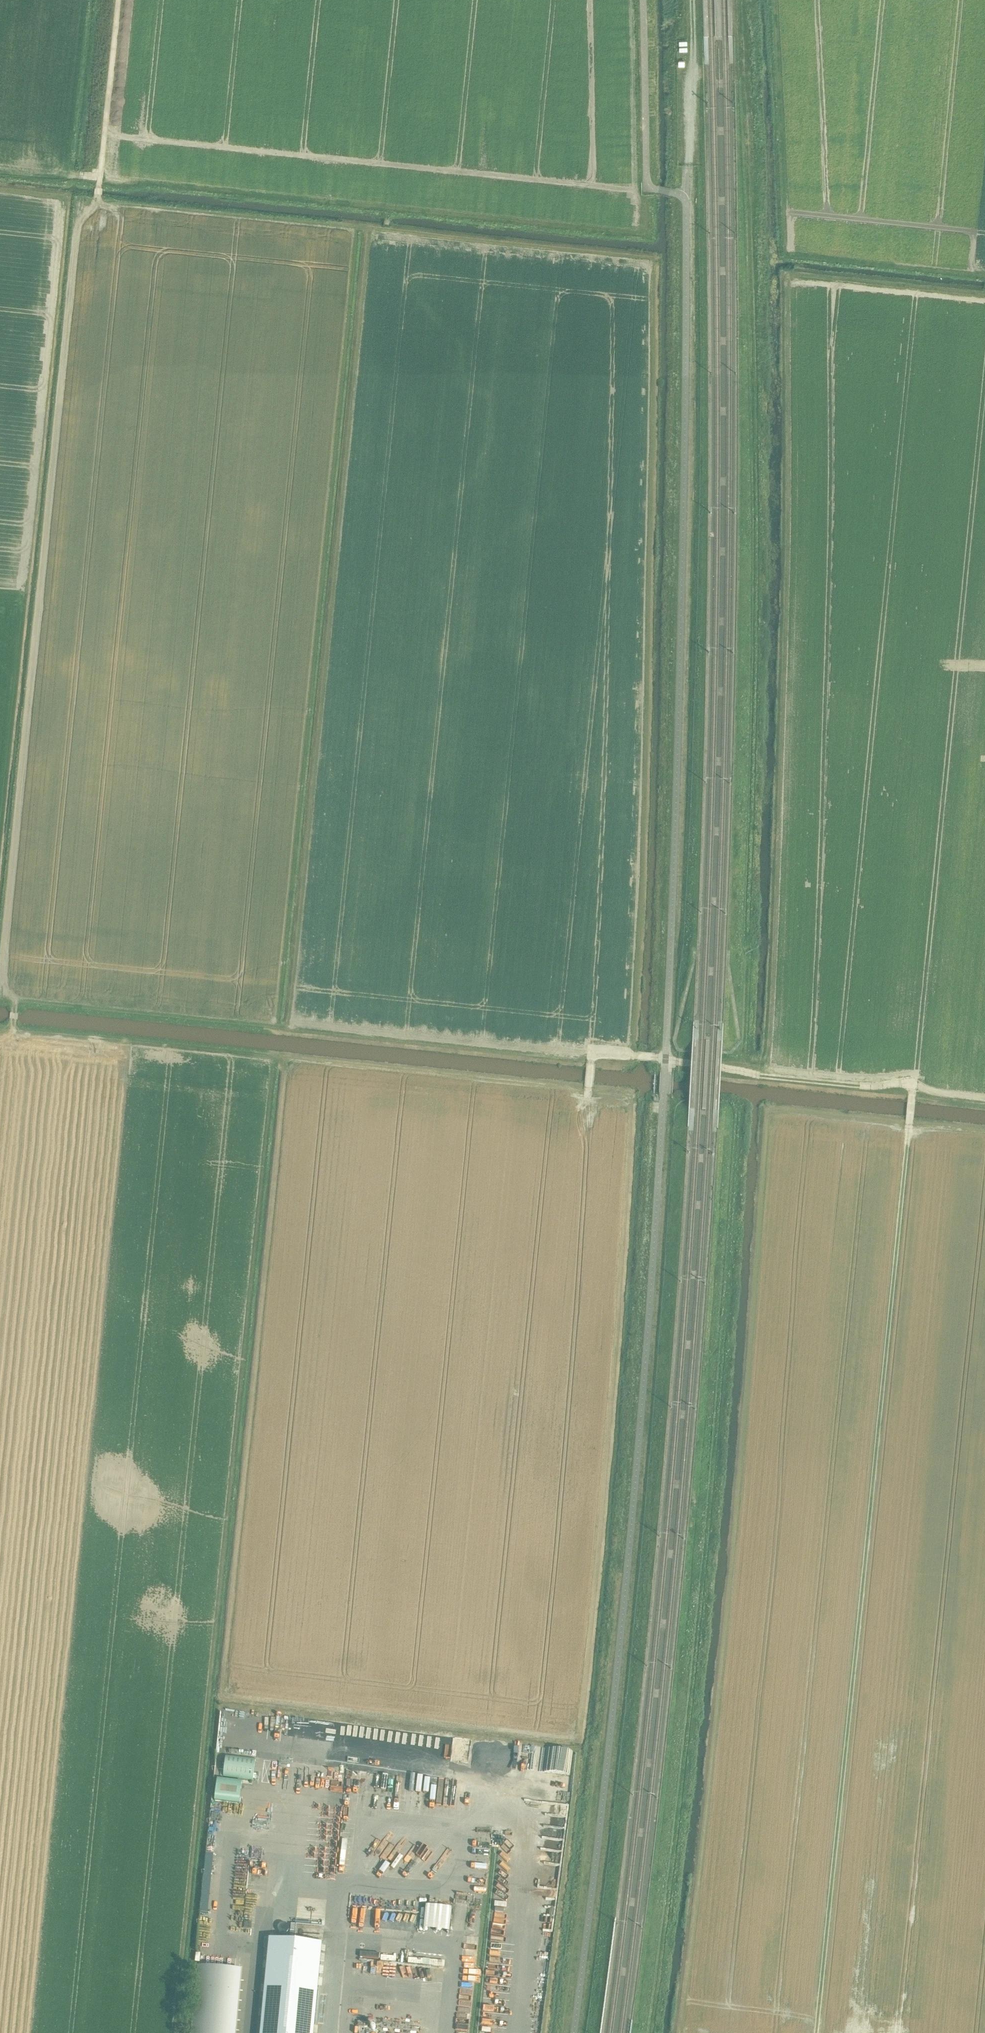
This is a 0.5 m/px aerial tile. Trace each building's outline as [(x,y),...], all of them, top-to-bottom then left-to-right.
[(226,1755),(223,1777),(253,1780),(256,1758),(226,1755)] [(217,1779),(214,1800),(239,1803),(242,1782),(217,1779)] [(260,2032),(313,2032),(322,1944),(269,1939),(260,2032)] [(193,2032),(230,2032),(234,1980),(235,1969),(199,1966),(198,1976),(193,2032)]
